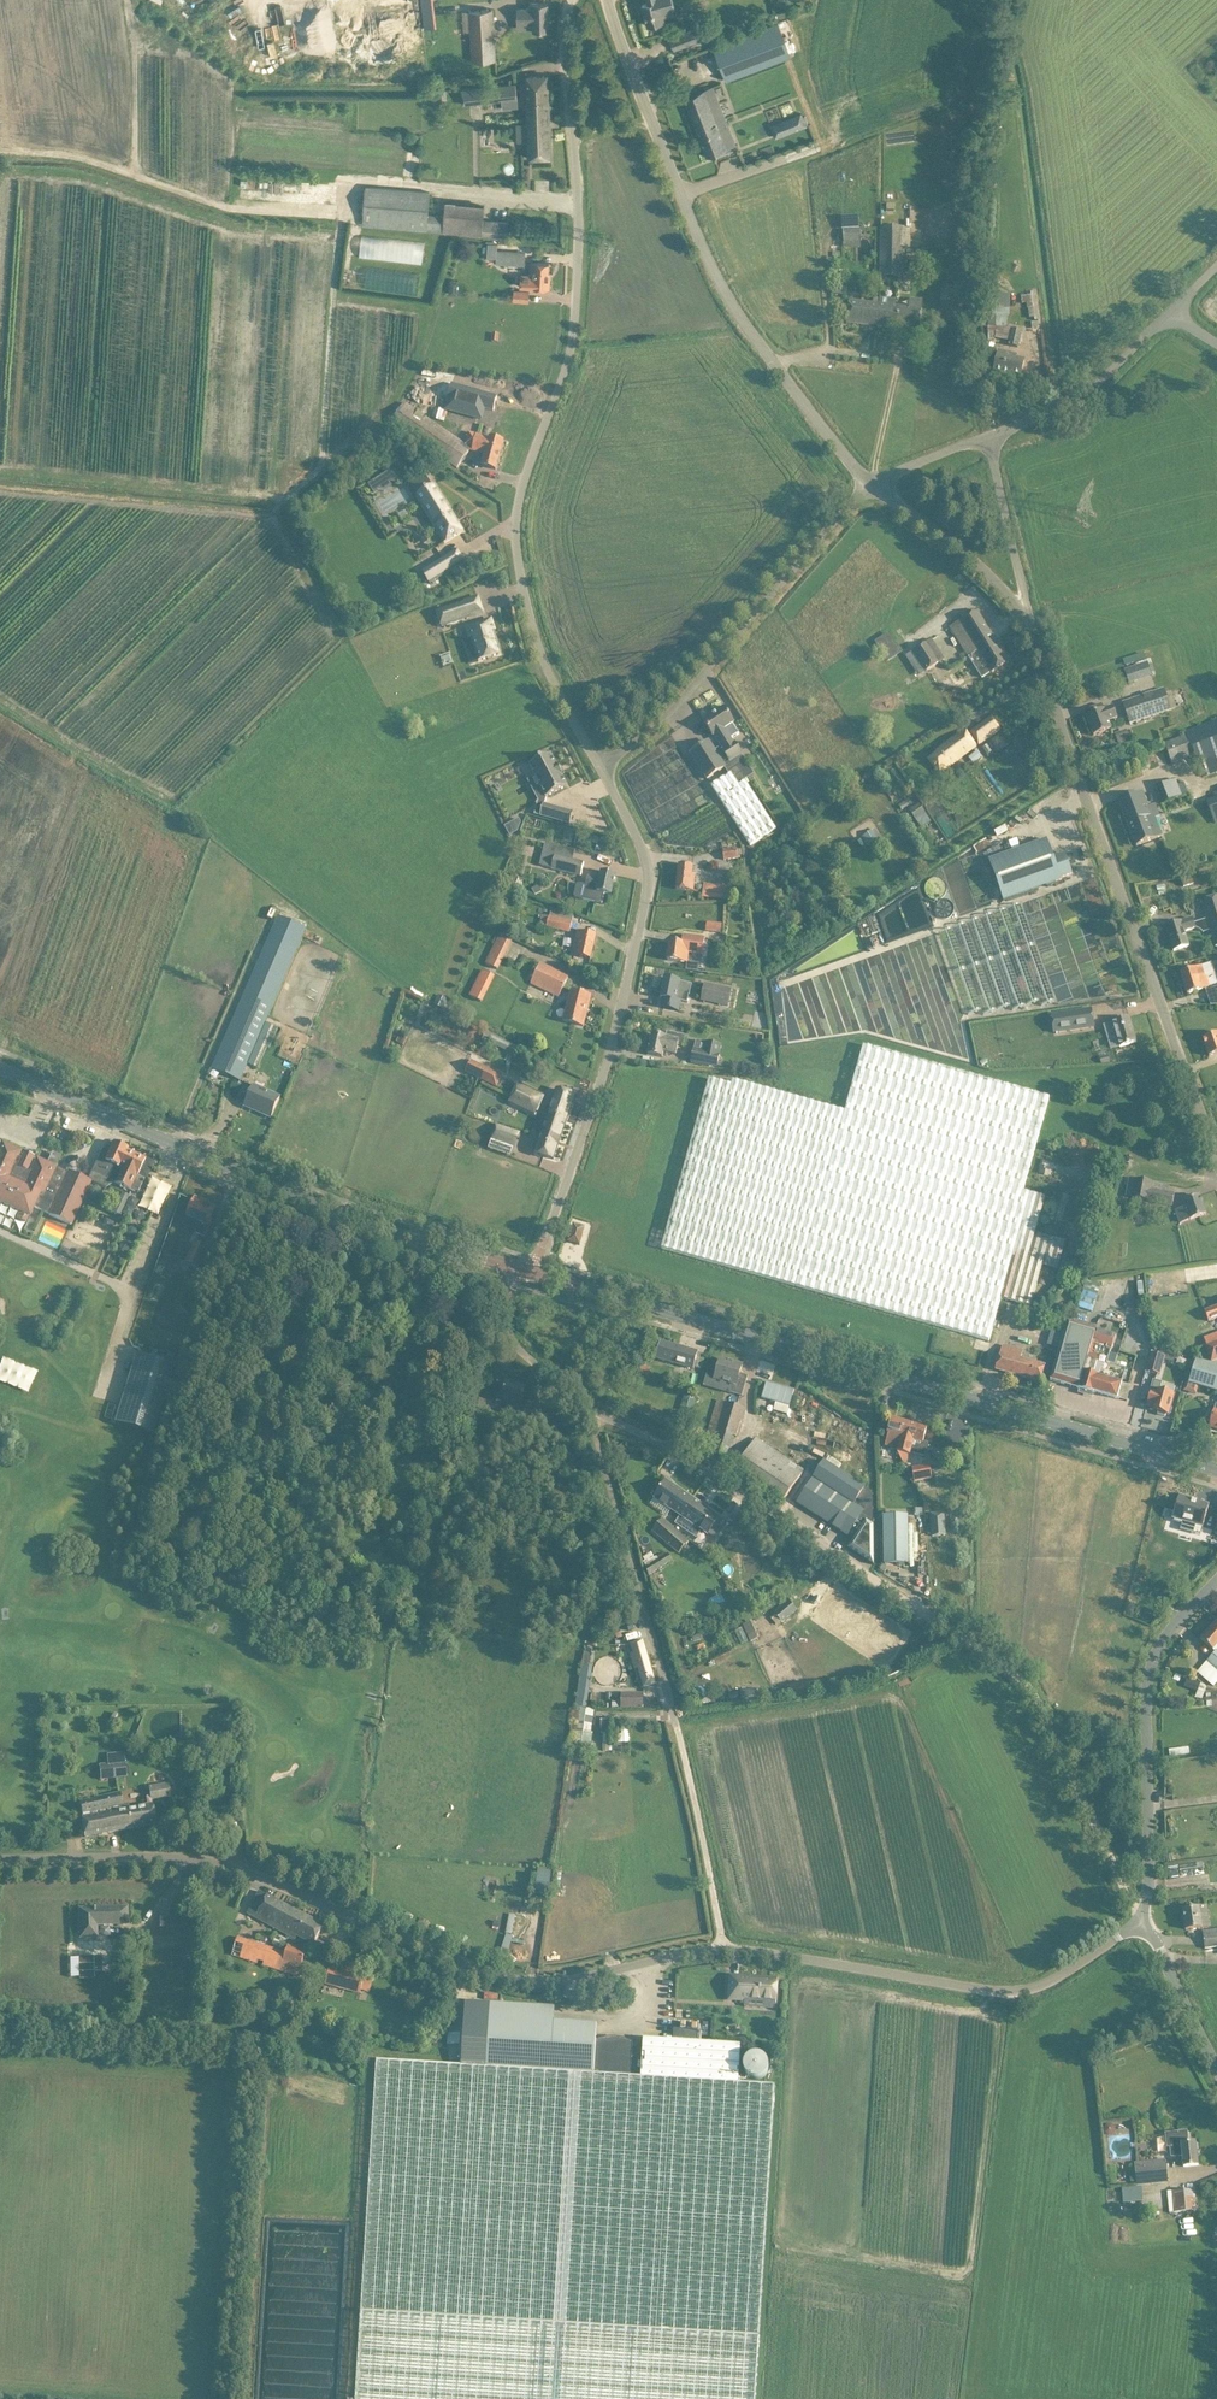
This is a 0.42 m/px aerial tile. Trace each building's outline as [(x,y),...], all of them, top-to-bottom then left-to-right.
[(662,10),(674,7),(672,0),(648,0),(648,3),(642,4),(648,24),(664,20),(662,10)] [(517,21),(533,21),(533,29),(548,29),(548,2),(530,2),(530,8),(517,8),(517,21)] [(422,11),(425,30),(437,28),(435,9),(422,11)] [(462,30),(471,30),(472,61),(496,59),(492,9),(461,11),(462,30)] [(714,47),(726,79),(790,54),(778,22),(714,47)] [(669,38),(674,50),(710,36),(705,24),(669,38)] [(736,30),(728,33),(730,38),(738,35),(736,30)] [(528,158),(551,157),(548,75),(525,76),(528,158)] [(515,83),(461,89),(461,90),(463,104),(463,105),(502,101),(503,108),(518,107),(517,99),(516,89),(515,84),(515,83)] [(736,144),(713,85),(684,97),(707,156),(736,144)] [(771,125),(776,137),(806,125),(801,113),(771,125)] [(483,220),(484,203),(445,200),(444,214),(428,213),(430,192),(366,186),(363,224),(427,229),(482,234),(507,237),(508,222),(483,220)] [(880,276),(903,276),(903,228),(880,228),(880,276)] [(860,231),(844,231),(844,243),(860,243),(860,231)] [(360,257),(423,264),(425,242),(362,235),(360,257)] [(496,263),(525,265),(526,253),(497,251),(497,242),(487,242),(486,258),(497,258),(496,263)] [(907,260),(923,260),(923,249),(907,248),(907,260)] [(548,272),(549,263),(530,261),(529,273),(520,272),(519,286),(549,288),(551,272),(548,272)] [(834,287),(833,295),(841,296),(842,288),(834,287)] [(985,288),(985,315),(988,315),(988,328),(988,340),(995,339),(995,338),(1010,341),(1009,345),(1018,347),(1022,331),(1013,329),(1005,327),(996,327),(996,315),(1009,316),(1010,296),(998,295),(998,288),(985,288)] [(513,300),(529,301),(530,291),(514,290),(513,300)] [(1026,317),(1038,317),(1038,294),(1011,295),(1012,310),(1026,310),(1026,317)] [(849,302),(847,324),(883,328),(885,305),(895,306),(896,300),(881,298),(880,305),(873,304),(861,303),(849,302)] [(885,305),(883,328),(920,331),(921,319),(922,309),(895,306),(885,305)] [(1016,359),(1017,354),(999,350),(993,375),(1011,379),(1012,376),(1021,378),(1025,361),(1016,359)] [(494,411),(498,397),(452,384),(448,398),(450,399),(447,409),(482,419),(484,409),(494,411)] [(391,423),(447,462),(457,469),(471,449),(404,403),(391,423)] [(482,466),(496,470),(504,442),(490,438),(489,440),(477,437),(473,451),(485,455),(482,466)] [(371,481),(375,490),(398,480),(394,471),(371,481)] [(415,498),(438,534),(444,544),(464,532),(435,485),(432,487),(423,473),(410,481),(418,495),(415,498)] [(430,584),(450,571),(443,558),(422,571),(430,584)] [(470,618),(464,602),(437,611),(443,628),(470,618)] [(949,628),(968,658),(969,657),(982,679),(1009,663),(977,611),(949,628)] [(502,654),(494,631),(495,631),(492,620),(466,628),(470,640),(471,639),(478,662),(502,654)] [(876,643),(880,649),(892,640),(888,634),(876,643)] [(913,652),(926,672),(945,660),(932,640),(913,652)] [(1147,652),(1123,660),(1130,682),(1154,675),(1147,652)] [(1171,711),(1164,689),(1122,703),(1129,725),(1171,711)] [(896,693),(897,705),(911,703),(910,691),(896,693)] [(1090,709),(1092,714),(1086,716),(1094,736),(1114,728),(1111,721),(1118,719),(1113,707),(1104,710),(1102,705),(1090,709)] [(722,747),(721,748),(728,760),(740,752),(733,740),(732,741),(731,739),(739,734),(733,724),(734,723),(724,708),(703,721),(713,737),(714,736),(722,747)] [(971,733),(979,744),(1000,729),(992,718),(971,733)] [(1203,777),(1216,772),(1216,720),(1186,732),(1187,735),(1165,744),(1172,764),(1195,755),(1203,777)] [(1126,728),(1114,733),(1118,743),(1130,738),(1126,728)] [(928,756),(938,770),(975,747),(965,731),(957,736),(958,738),(954,741),(952,739),(928,756)] [(690,753),(707,779),(726,768),(709,741),(690,753)] [(626,776),(657,832),(712,802),(682,747),(677,750),(676,749),(655,760),(655,761),(626,776)] [(968,757),(974,765),(982,758),(977,751),(968,757)] [(1136,757),(1141,771),(1150,767),(1145,753),(1136,757)] [(568,786),(561,774),(562,774),(558,765),(557,766),(550,754),(529,766),(536,777),(538,776),(542,785),(540,786),(546,797),(568,786)] [(711,785),(751,846),(777,829),(737,768),(711,785)] [(1182,797),(1177,785),(1175,779),(1156,787),(1162,804),(1182,797)] [(1119,801),(1137,846),(1162,837),(1155,820),(1160,818),(1155,804),(1148,807),(1143,792),(1119,801)] [(1207,803),(1215,823),(1216,822),(1216,799),(1207,803)] [(909,811),(922,829),(932,822),(919,804),(909,811)] [(570,824),(573,813),(543,805),(540,816),(570,824)] [(574,830),(563,832),(564,843),(569,842),(569,839),(575,838),(574,830)] [(864,837),(870,846),(881,839),(875,830),(864,837)] [(989,860),(1003,901),(1062,880),(1061,878),(1072,874),(1065,854),(1054,858),(1047,840),(989,860)] [(552,868),(581,876),(584,863),(565,859),(567,851),(545,845),(543,852),(547,853),(543,866),(552,868)] [(723,851),(724,860),(739,858),(737,849),(723,851)] [(676,890),(688,891),(693,892),(695,876),(692,875),(693,866),(679,865),(676,890)] [(600,879),(588,877),(583,900),(602,904),(605,894),(611,895),(616,875),(601,872),(600,879)] [(511,874),(509,883),(514,884),(517,876),(511,874)] [(1182,881),(1184,887),(1193,884),(1191,878),(1182,881)] [(702,897),(731,901),(732,887),(703,883),(702,897)] [(538,886),(532,890),(535,895),(542,892),(538,886)] [(1204,912),(1206,919),(1194,922),(1193,919),(1181,922),(1177,923),(1166,927),(1174,951),(1185,948),(1189,946),(1184,932),(1196,928),(1198,929),(1200,930),(1203,932),(1210,930),(1216,947),(1216,908),(1204,912)] [(551,909),(547,927),(570,933),(572,922),(574,915),(563,913),(563,911),(551,909)] [(217,1058),(212,1069),(240,1081),(245,1070),(248,1064),(261,1034),(266,1023),(297,951),(307,928),(278,916),(269,939),(217,1058)] [(706,932),(721,934),(723,924),(707,922),(706,932)] [(947,930),(963,1015),(1035,1002),(1033,992),(1026,993),(1025,986),(1017,988),(1015,977),(1016,976),(1012,956),(977,962),(975,954),(967,956),(962,928),(947,930)] [(572,956),(591,960),(596,935),(577,931),(572,956)] [(486,964),(498,969),(508,948),(512,940),(500,934),(496,942),(486,964)] [(668,961),(680,962),(687,963),(688,953),(703,955),(705,938),(683,935),(682,944),(670,942),(668,961)] [(532,982),(560,995),(569,977),(540,964),(532,982)] [(1202,967),(1181,973),(1188,994),(1211,987),(1207,974),(1211,973),(1209,964),(1202,967)] [(470,995),(482,1002),(495,976),(482,970),(470,995)] [(661,995),(661,998),(663,999),(661,1008),(675,1011),(677,1001),(687,1003),(689,996),(692,984),(679,981),(665,978),(661,995)] [(728,1006),(732,989),(705,983),(701,1000),(728,1006)] [(563,1021),(572,1024),(583,1027),(591,996),(571,991),(563,1021)] [(439,995),(435,1004),(443,1009),(448,1000),(439,995)] [(822,1020),(816,1020),(818,1035),(859,1030),(856,1003),(834,1005),(834,1008),(821,1009),(822,1020)] [(1092,1010),(1051,1016),(1054,1032),(1094,1027),(1092,1010)] [(1113,1023),(1104,1026),(1106,1034),(1115,1032),(1120,1047),(1125,1046),(1136,1042),(1129,1018),(1118,1021),(1113,1023)] [(261,1034),(248,1064),(258,1068),(258,1069),(267,1047),(270,1048),(278,1028),(266,1023),(261,1034)] [(486,1031),(482,1039),(488,1042),(514,1055),(518,1046),(492,1034),(486,1031)] [(666,1038),(652,1035),(648,1054),(662,1058),(664,1051),(676,1054),(678,1046),(683,1047),(686,1036),(667,1032),(666,1038)] [(1209,1057),(1216,1054),(1216,1033),(1203,1038),(1209,1057)] [(719,1054),(721,1045),(706,1042),(706,1043),(696,1041),(695,1049),(694,1049),(691,1063),(717,1069),(720,1055),(719,1054)] [(1022,1191),(1049,1097),(863,1045),(844,1112),(733,1081),(731,1085),(709,1079),(662,1249),(989,1341),(1000,1299),(1031,1307),(1032,1301),(1042,1267),(1057,1271),(1065,1243),(1035,1234),(1045,1197),(1022,1191)] [(1108,1055),(1099,1057),(1101,1064),(1110,1062),(1108,1055)] [(465,1072),(497,1087),(502,1075),(471,1060),(465,1072)] [(245,1107),(271,1118),(280,1098),(263,1090),(266,1084),(257,1080),(245,1107)] [(518,1084),(509,1103),(516,1106),(526,1111),(535,1116),(541,1105),(532,1101),(536,1093),(518,1084)] [(567,1122),(576,1096),(556,1089),(548,1115),(567,1122)] [(554,1160),(565,1128),(567,1122),(548,1115),(534,1153),(554,1160)] [(492,1140),(489,1149),(506,1155),(509,1145),(503,1143),(507,1130),(496,1126),(492,1140)] [(102,1149),(92,1173),(110,1181),(131,1191),(132,1187),(135,1180),(141,1168),(146,1157),(125,1148),(114,1142),(109,1153),(102,1149)] [(19,1211),(15,1218),(25,1223),(29,1216),(34,1207),(48,1214),(70,1225),(86,1192),(91,1181),(88,1180),(69,1171),(61,1188),(50,1182),(57,1167),(36,1158),(31,1169),(30,1172),(27,1170),(30,1163),(21,1159),(18,1166),(15,1165),(16,1162),(13,1161),(15,1156),(19,1158),(22,1151),(7,1144),(2,1155),(0,1159),(0,1203),(19,1211)] [(1175,1194),(1151,1189),(1152,1183),(1134,1180),(1131,1198),(1172,1206),(1175,1194)] [(1060,1205),(1065,1207),(1070,1193),(1065,1192),(1060,1205)] [(1184,1202),(1186,1208),(1177,1211),(1181,1223),(1206,1215),(1200,1196),(1184,1202)] [(195,1198),(186,1217),(187,1218),(183,1227),(205,1237),(209,1227),(210,1228),(214,1220),(212,1219),(217,1208),(195,1198)] [(1049,1221),(1049,1220),(1049,1219),(1048,1218),(1047,1217),(1047,1216),(1046,1216),(1045,1216),(1044,1216),(1042,1216),(1042,1217),(1041,1218),(1040,1219),(1040,1220),(1040,1221),(1041,1222),(1041,1223),(1042,1224),(1044,1224),(1045,1224),(1046,1224),(1047,1224),(1047,1223),(1048,1222),(1049,1221)] [(569,1242),(580,1245),(585,1228),(574,1225),(569,1242)] [(201,1270),(210,1249),(195,1243),(187,1263),(192,1265),(199,1269),(201,1270)] [(1178,1271),(1179,1281),(1211,1278),(1210,1268),(1178,1271)] [(377,1318),(396,1323),(400,1308),(381,1303),(377,1318)] [(1208,1321),(1216,1318),(1216,1307),(1205,1312),(1208,1321)] [(1064,1333),(1053,1368),(1049,1380),(1079,1389),(1094,1394),(1094,1393),(1117,1399),(1122,1383),(1126,1368),(1107,1363),(1116,1335),(1068,1320),(1064,1333)] [(651,1358),(694,1370),(694,1369),(700,1371),(705,1356),(706,1356),(698,1353),(661,1342),(661,1343),(652,1340),(652,1341),(656,1342),(651,1358)] [(1212,1361),(1216,1359),(1216,1342),(1206,1346),(1212,1361)] [(1040,1382),(1045,1366),(1020,1359),(1022,1351),(1002,1346),(995,1370),(1040,1382)] [(1154,1348),(1153,1353),(1164,1357),(1164,1359),(1173,1362),(1174,1360),(1175,1354),(1154,1348)] [(1164,1359),(1164,1357),(1153,1353),(1147,1372),(1159,1375),(1164,1359)] [(155,1436),(175,1367),(136,1356),(116,1424),(155,1436)] [(733,1384),(731,1390),(742,1393),(744,1387),(745,1387),(748,1377),(740,1374),(742,1366),(721,1359),(715,1379),(733,1384)] [(1196,1361),(1197,1360),(1196,1360),(1189,1383),(1190,1384),(1190,1383),(1216,1392),(1216,1367),(1196,1361)] [(637,1364),(630,1363),(628,1373),(634,1375),(634,1374),(648,1378),(651,1369),(637,1364)] [(645,1388),(659,1393),(662,1385),(648,1380),(645,1388)] [(1168,1415),(1174,1394),(1159,1390),(1161,1383),(1154,1381),(1147,1405),(1154,1407),(1153,1410),(1152,1409),(1151,1410),(1158,1412),(1158,1415),(1165,1417),(1166,1415),(1168,1415)] [(502,1398),(509,1400),(505,1412),(523,1417),(527,1405),(521,1403),(526,1388),(507,1382),(502,1398)] [(682,1392),(691,1394),(693,1384),(684,1382),(682,1392)] [(766,1382),(761,1399),(776,1403),(789,1407),(794,1390),(766,1382)] [(636,1401),(650,1408),(654,1399),(641,1392),(636,1401)] [(684,1396),(676,1423),(688,1426),(696,1399),(684,1396)] [(484,1409),(486,1400),(472,1397),(469,1415),(487,1419),(489,1410),(484,1409)] [(739,1427),(745,1410),(725,1404),(722,1415),(715,1412),(709,1430),(736,1439),(739,1427)] [(897,1451),(900,1456),(909,1423),(891,1418),(887,1433),(888,1434),(885,1445),(897,1448),(896,1451),(897,1451)] [(909,1423),(900,1456),(903,1463),(906,1464),(909,1454),(910,1454),(910,1452),(924,1456),(928,1444),(923,1443),(927,1428),(909,1423)] [(736,1468),(737,1469),(784,1500),(804,1471),(756,1439),(736,1468)] [(848,1548),(874,1565),(873,1524),(873,1493),(824,1461),(798,1503),(854,1539),(848,1548)] [(914,1482),(932,1478),(930,1465),(912,1468),(914,1482)] [(666,1481),(654,1498),(680,1516),(676,1523),(697,1538),(702,1531),(708,1535),(720,1518),(714,1513),(666,1481)] [(1179,1497),(1173,1519),(1175,1519),(1174,1521),(1183,1524),(1181,1529),(1193,1533),(1196,1525),(1203,1527),(1209,1506),(1197,1502),(1197,1501),(1196,1501),(1196,1502),(1188,1500),(1189,1498),(1182,1496),(1182,1498),(1179,1497)] [(930,1514),(932,1537),(946,1536),(945,1513),(930,1514)] [(909,1565),(908,1516),(883,1516),(884,1565),(909,1565)] [(653,1531),(679,1553),(689,1541),(663,1519),(653,1531)] [(645,1569),(649,1575),(672,1560),(668,1554),(645,1569)] [(774,1613),(782,1622),(797,1609),(788,1601),(774,1613)] [(749,1637),(757,1633),(752,1621),(743,1625),(749,1637)] [(1216,1621),(1200,1639),(1209,1647),(1215,1652),(1203,1666),(1211,1673),(1205,1680),(1213,1687),(1216,1683),(1216,1621)] [(540,1655),(555,1655),(555,1639),(541,1638),(540,1655)] [(628,1646),(642,1688),(656,1684),(644,1641),(628,1646)] [(582,1665),(577,1698),(589,1700),(594,1667),(582,1665)] [(790,1684),(792,1698),(811,1695),(809,1681),(790,1684)] [(741,1690),(743,1704),(759,1702),(757,1688),(741,1690)] [(621,1708),(642,1709),(643,1694),(621,1693),(621,1708)] [(737,1693),(729,1695),(731,1705),(739,1702),(737,1693)] [(574,1732),(575,1732),(572,1751),(590,1754),(593,1734),(590,1733),(592,1721),(590,1721),(590,1718),(592,1718),(593,1710),(577,1708),(574,1732)] [(101,1764),(103,1779),(126,1776),(124,1761),(101,1764)] [(120,1811),(123,1830),(155,1824),(152,1805),(151,1801),(171,1797),(169,1784),(148,1787),(150,1797),(146,1797),(148,1805),(129,1809),(128,1803),(121,1805),(121,1806),(121,1807),(119,1807),(120,1811)] [(79,1802),(82,1817),(81,1818),(82,1825),(85,1837),(123,1830),(120,1811),(119,1807),(121,1807),(121,1806),(121,1805),(118,1794),(105,1797),(79,1802)] [(552,1894),(553,1868),(538,1867),(537,1893),(552,1894)] [(256,1918),(290,1936),(291,1933),(314,1945),(324,1925),(260,1892),(248,1914),(256,1918)] [(79,1909),(80,1938),(97,1937),(96,1925),(128,1924),(127,1907),(79,1909)] [(1183,1910),(1186,1930),(1210,1926),(1207,1907),(1183,1910)] [(1202,1932),(1205,1949),(1216,1947),(1216,1930),(1202,1932)] [(509,1942),(519,1945),(521,1940),(506,1937),(503,1947),(507,1948),(509,1942)] [(288,1946),(286,1953),(237,1938),(232,1956),(257,1963),(258,1960),(264,1962),(263,1965),(299,1976),(306,1952),(288,1946)] [(103,1949),(81,1950),(81,1972),(96,1972),(96,1965),(103,1964),(103,1949)] [(325,1984),(360,1994),(366,1974),(331,1964),(325,1984)] [(776,2000),(778,1979),(730,1976),(729,2000),(745,2001),(745,1998),(776,2000)] [(486,2067),(377,2060),(355,2398),(755,2398),(775,2085),(738,2083),(741,2044),(644,2038),(641,2077),(631,2076),(633,2042),(629,2041),(627,2040),(625,2039),(622,2038),(619,2038),(616,2037),(613,2037),(610,2037),(606,2037),(604,2038),(601,2038),(599,2039),(596,2040),(597,2024),(508,2018),(509,2004),(466,2001),(462,2065),(486,2066),(486,2067)] [(673,2037),(698,2039),(699,2024),(674,2023),(673,2037)] [(744,2067),(744,2068),(744,2070),(744,2071),(745,2072),(745,2073),(746,2075),(747,2076),(748,2077),(749,2077),(750,2078),(752,2079),(753,2079),(754,2079),(756,2080),(757,2080),(758,2080),(760,2079),(761,2079),(762,2078),(763,2078),(764,2077),(765,2076),(766,2075),(767,2074),(768,2073),(768,2071),(769,2070),(769,2069),(769,2067),(769,2066),(769,2065),(769,2063),(768,2062),(768,2061),(767,2060),(766,2059),(765,2058),(764,2057),(763,2056),(762,2056),(761,2055),(759,2055),(758,2054),(757,2054),(755,2054),(754,2055),(753,2055),(751,2055),(750,2056),(749,2057),(748,2058),(747,2058),(746,2060),(745,2061),(745,2062),(744,2063),(744,2064),(744,2066),(744,2067)] [(1198,2165),(1196,2142),(1189,2143),(1187,2131),(1166,2133),(1167,2147),(1170,2146),(1171,2157),(1183,2155),(1184,2167),(1198,2165)] [(1134,2164),(1137,2186),(1168,2182),(1166,2161),(1134,2164)] [(1170,2191),(1171,2212),(1196,2210),(1194,2189),(1170,2191)] [(1123,2190),(1106,2192),(1109,2222),(1126,2220),(1123,2190)]
